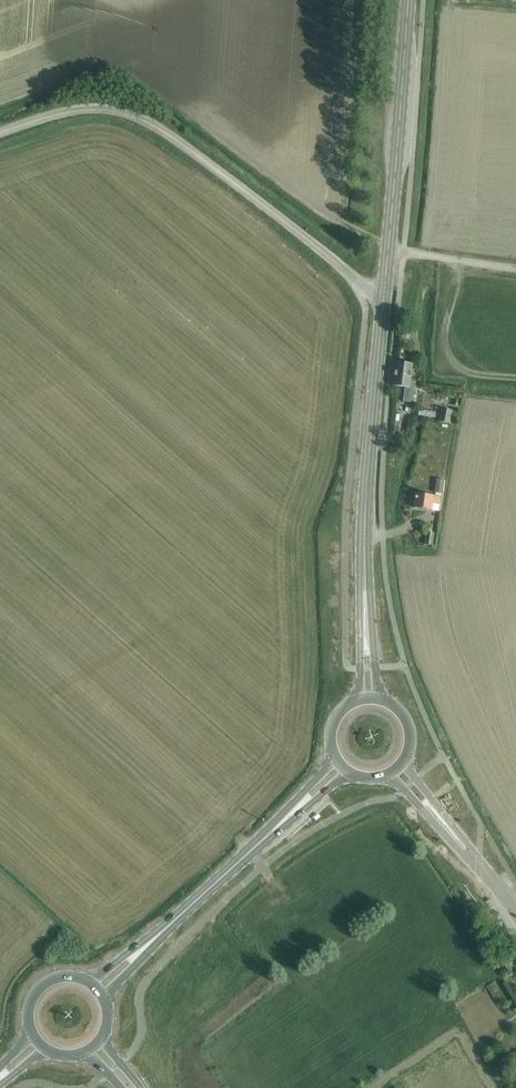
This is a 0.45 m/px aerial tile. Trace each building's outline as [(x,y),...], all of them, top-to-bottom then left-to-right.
[(413,403),(413,396),(415,383),(410,383),(412,364),(396,362),(394,386),(405,387),(403,402),(413,403)] [(438,418),(439,411),(421,409),(420,417),(438,418)] [(449,423),(451,410),(441,409),(439,421),(449,423)] [(436,479),(435,493),(442,493),(444,479),(436,479)] [(416,493),(414,507),(431,509),(432,503),(439,504),(440,496),(416,493)] [(426,532),(425,544),(432,545),(434,533),(426,532)] [(515,968),(511,960),(505,963),(509,971),(515,968)] [(494,982),(487,986),(491,994),(498,990),(494,982)]
